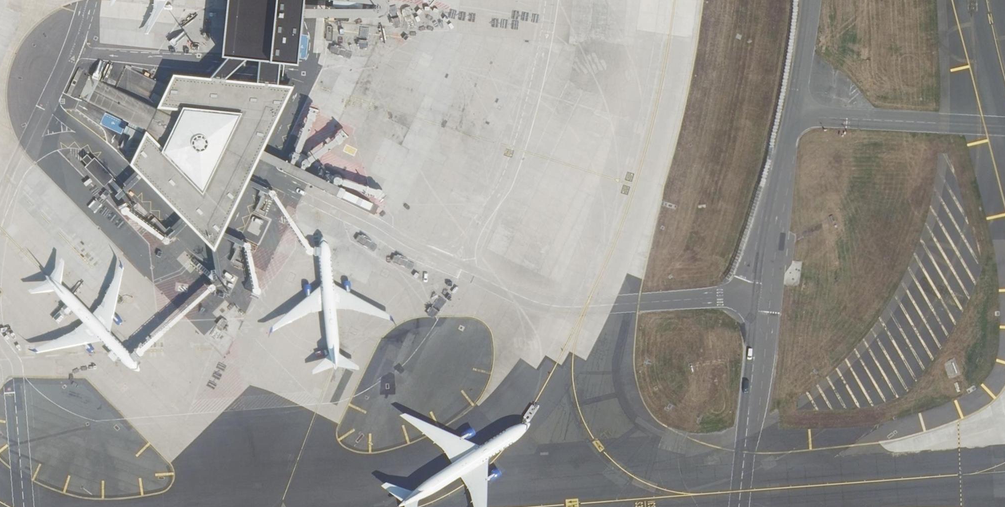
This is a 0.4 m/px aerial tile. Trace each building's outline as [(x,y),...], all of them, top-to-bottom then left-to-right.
[(233,6),(224,81),(254,84),(297,87),(304,0),(234,0),(233,6)] [(147,133),(131,167),(142,178),(187,225),(216,255),(225,238),(250,185),(288,107),(297,87),(254,84),(224,81),(189,77),(176,76),(168,89),(127,68),(118,89),(90,78),(89,81),(87,85),(85,90),(82,95),(80,100),(147,133)]
